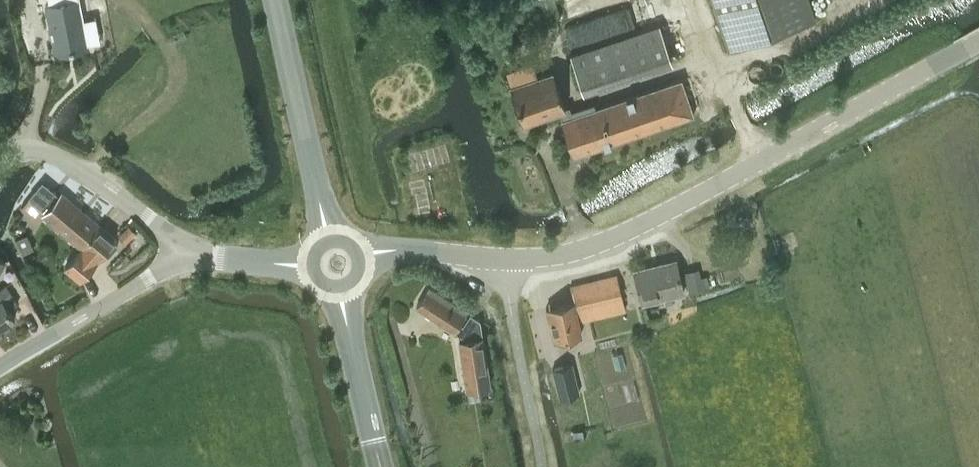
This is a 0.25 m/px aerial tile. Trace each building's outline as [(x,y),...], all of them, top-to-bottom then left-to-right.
[(56,51),(87,46),(79,0),(67,0),(47,4),(56,51)] [(556,0),(537,0),(543,20),(560,16),(556,0)] [(728,49),(814,20),(807,0),(711,0),(728,49)] [(584,93),(674,62),(660,24),(571,54),(584,93)] [(559,109),(562,118),(595,106),(594,102),(571,109),(570,104),(564,106),(551,70),(537,75),(533,61),(507,70),(512,82),(511,83),(524,121),(559,109)] [(595,106),(562,118),(560,118),(574,155),(694,114),(682,77),(595,106)] [(28,197),(29,198),(44,210),(58,193),(43,180),(29,196),(28,197)] [(80,244),(99,223),(61,190),(58,193),(44,210),(42,212),(80,244)] [(746,213),(735,219),(739,227),(750,221),(746,213)] [(116,237),(99,223),(80,244),(82,246),(66,265),(81,278),(105,250),(109,254),(118,244),(114,240),(116,237)] [(136,232),(128,224),(118,234),(126,242),(136,232)] [(26,233),(15,239),(23,253),(34,247),(26,233)] [(675,259),(634,269),(643,302),(684,292),(675,259)] [(684,271),(689,291),(710,286),(707,275),(701,276),(699,267),(684,271)] [(574,301),(546,308),(553,339),(582,332),(579,320),(626,309),(617,274),(570,286),(574,301)] [(17,302),(5,283),(0,287),(0,326),(14,316),(8,307),(17,302)] [(428,287),(416,307),(453,331),(453,330),(457,333),(462,324),(458,322),(466,310),(428,287)] [(479,319),(469,312),(458,333),(467,388),(490,384),(479,319)] [(551,368),(559,399),(580,393),(572,362),(551,368)]
